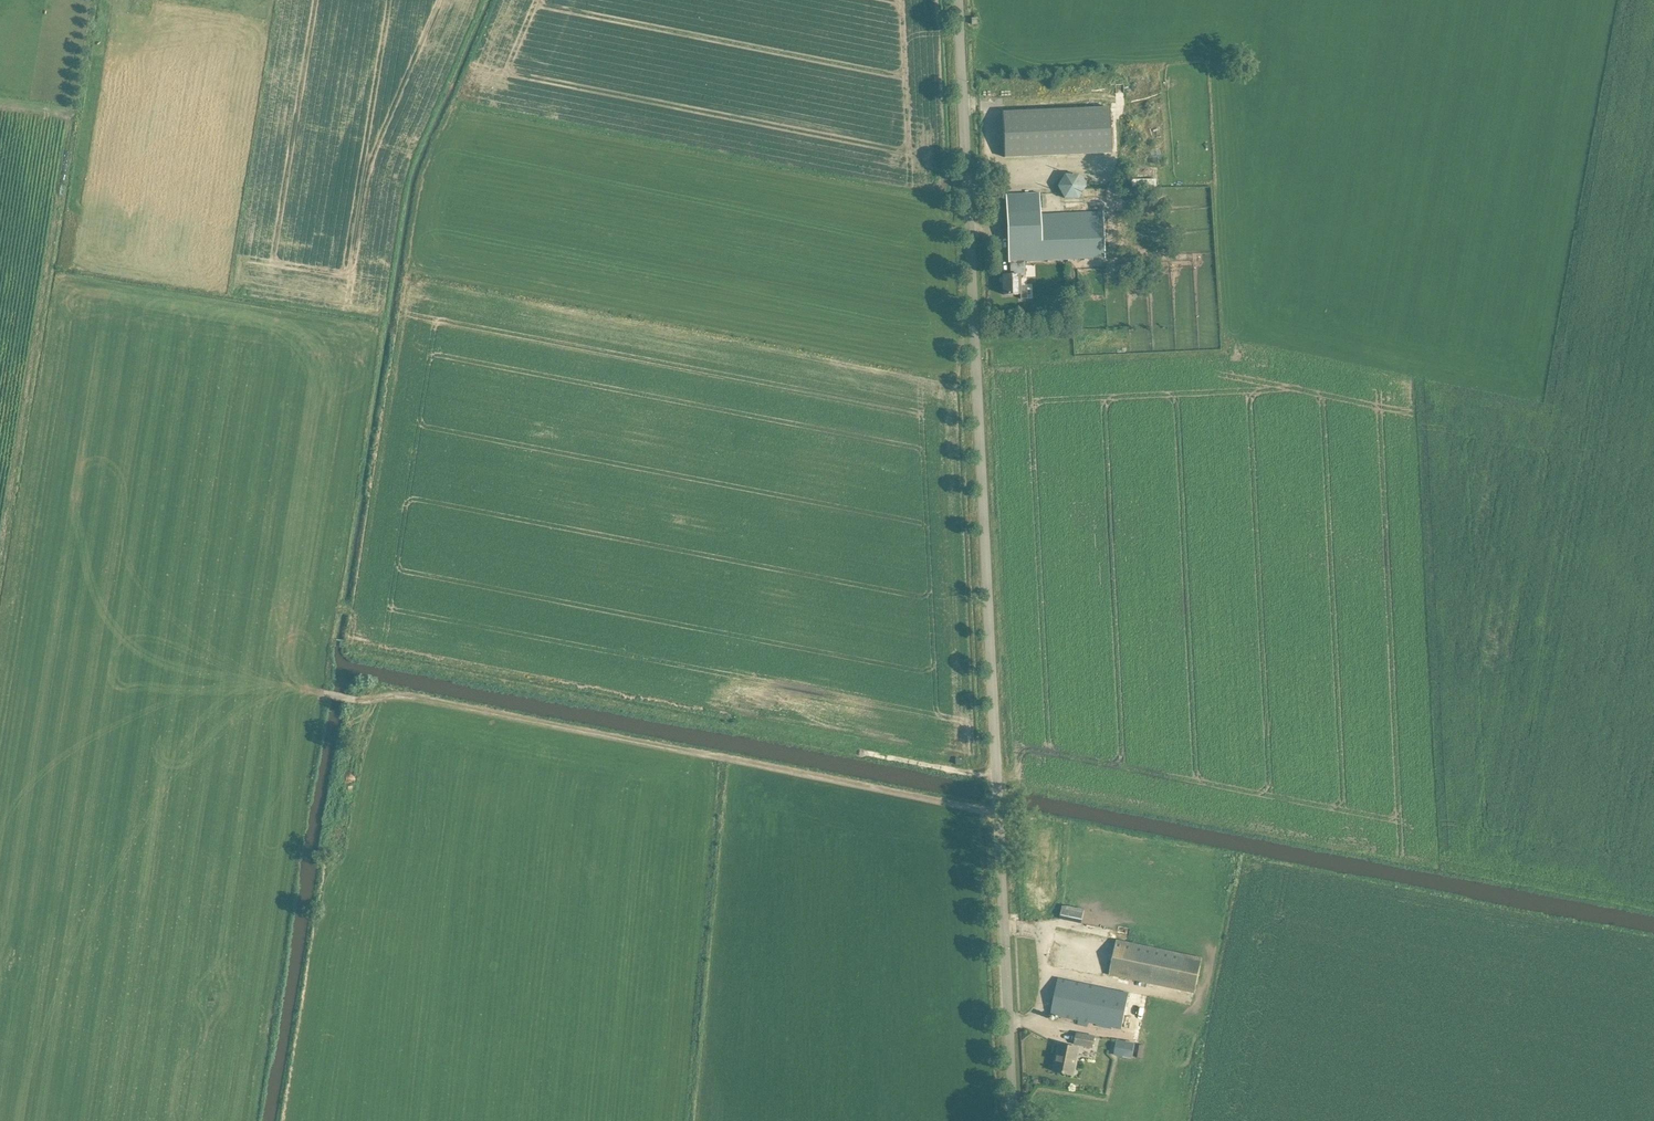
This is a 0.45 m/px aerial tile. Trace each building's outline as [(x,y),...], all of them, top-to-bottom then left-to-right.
[(1002,113),(1004,157),(1111,153),(1109,108),(1002,113)] [(1065,174),(1058,186),(1065,199),(1079,199),(1086,187),(1080,174),(1065,174)] [(1040,194),(1017,195),(1006,195),(1009,262),(1010,262),(1011,275),(1003,276),(1004,295),(1020,294),(1019,275),(1026,275),(1025,263),(1105,260),(1103,212),(1040,215),(1040,194)] [(1082,920),(1085,910),(1063,906),(1061,916),(1082,920)] [(1050,963),(1061,966),(1101,974),(1109,940),(1058,929),(1050,963)] [(1117,940),(1109,976),(1195,994),(1203,958),(1117,940)] [(1079,1020),(1090,1023),(1121,1030),(1129,993),(1058,979),(1051,1014),(1057,1016),(1056,1017),(1058,1018),(1058,1016),(1079,1020)] [(1074,1045),(1092,1048),(1095,1036),(1077,1033),(1074,1045)] [(1117,1040),(1114,1055),(1132,1058),(1135,1044),(1117,1040)] [(1054,1071),(1065,1073),(1073,1075),(1079,1048),(1059,1044),(1054,1071)] [(1142,1058),(1144,1045),(1139,1044),(1136,1057),(1142,1058)]
